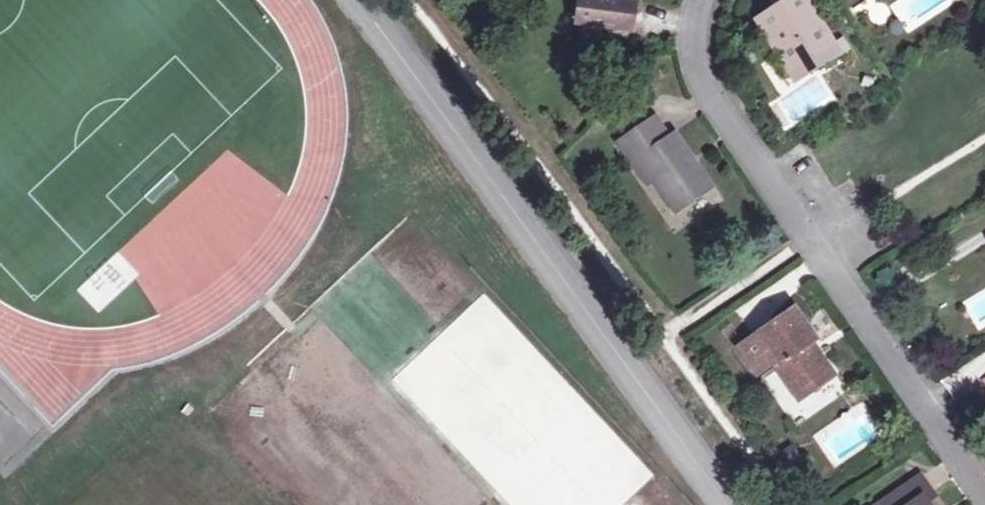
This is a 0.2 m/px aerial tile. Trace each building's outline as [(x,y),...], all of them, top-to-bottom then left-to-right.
[(608,26),(628,28),(630,27),(632,26),(634,24),(635,23),(636,21),(636,18),(637,16),(636,14),(635,12),(634,10),(633,8),(631,7),(629,6),(626,5),(601,4),(600,3),(599,1),(596,0),(585,0),(584,1),(582,2),(580,4),(579,6),(578,9),(577,11),(578,14),(578,17),(579,19),(581,21),(583,23),(585,24),(588,25),(590,25),(608,26)] [(779,57),(790,75),(833,48),(805,0),(794,0),(757,23),(779,57)] [(583,23),(581,21),(575,24),(588,41),(608,26),(590,25),(588,25),(585,24),(583,23)] [(790,75),(779,57),(771,62),(787,89),(839,56),(833,48),(790,75)] [(618,128),(626,140),(649,124),(641,112),(618,128)] [(655,120),(649,124),(626,140),(619,144),(631,163),(640,158),(654,180),(676,213),(711,189),(675,137),(669,141),(655,120)] [(640,158),(631,163),(646,185),(654,180),(640,158)] [(796,312),(741,348),(760,376),(775,366),(800,403),(836,380),(813,345),(817,343),(796,312)] [(890,498),(894,504),(926,504),(922,499),(931,493),(921,478),(890,498)] [(926,504),(940,504),(931,493),(922,499),(926,504)]
